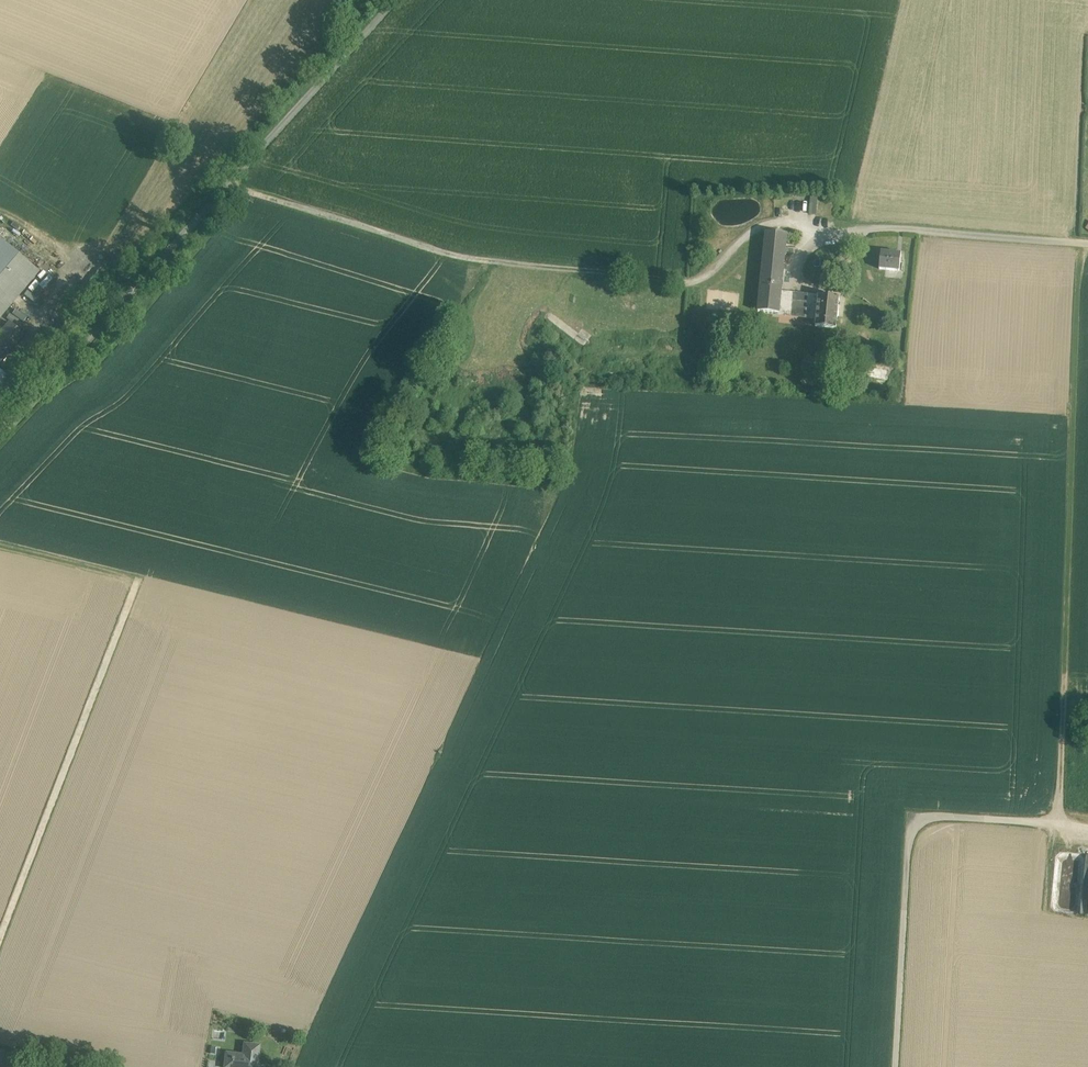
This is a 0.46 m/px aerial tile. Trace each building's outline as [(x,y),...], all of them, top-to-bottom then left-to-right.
[(818,297),(781,293),(785,256),(786,256),(787,250),(785,250),(787,234),(766,232),(758,312),(779,314),(779,313),(816,317),(815,326),(836,329),(839,298),(818,296),(818,297)] [(38,271),(0,240),(0,316),(38,271)] [(901,253),(881,252),(879,269),(899,271),(901,253)] [(0,333),(0,362),(22,335),(8,323),(0,333)] [(887,370),(866,367),(864,376),(886,380),(887,370)] [(13,382),(0,370),(0,395),(13,382)] [(1083,854),(1061,851),(1055,856),(1050,908),(1055,913),(1075,915),(1081,911),(1086,858),(1083,854)] [(227,1047),(224,1066),(264,1066),(265,1041),(247,1038),(246,1049),(227,1047)]
